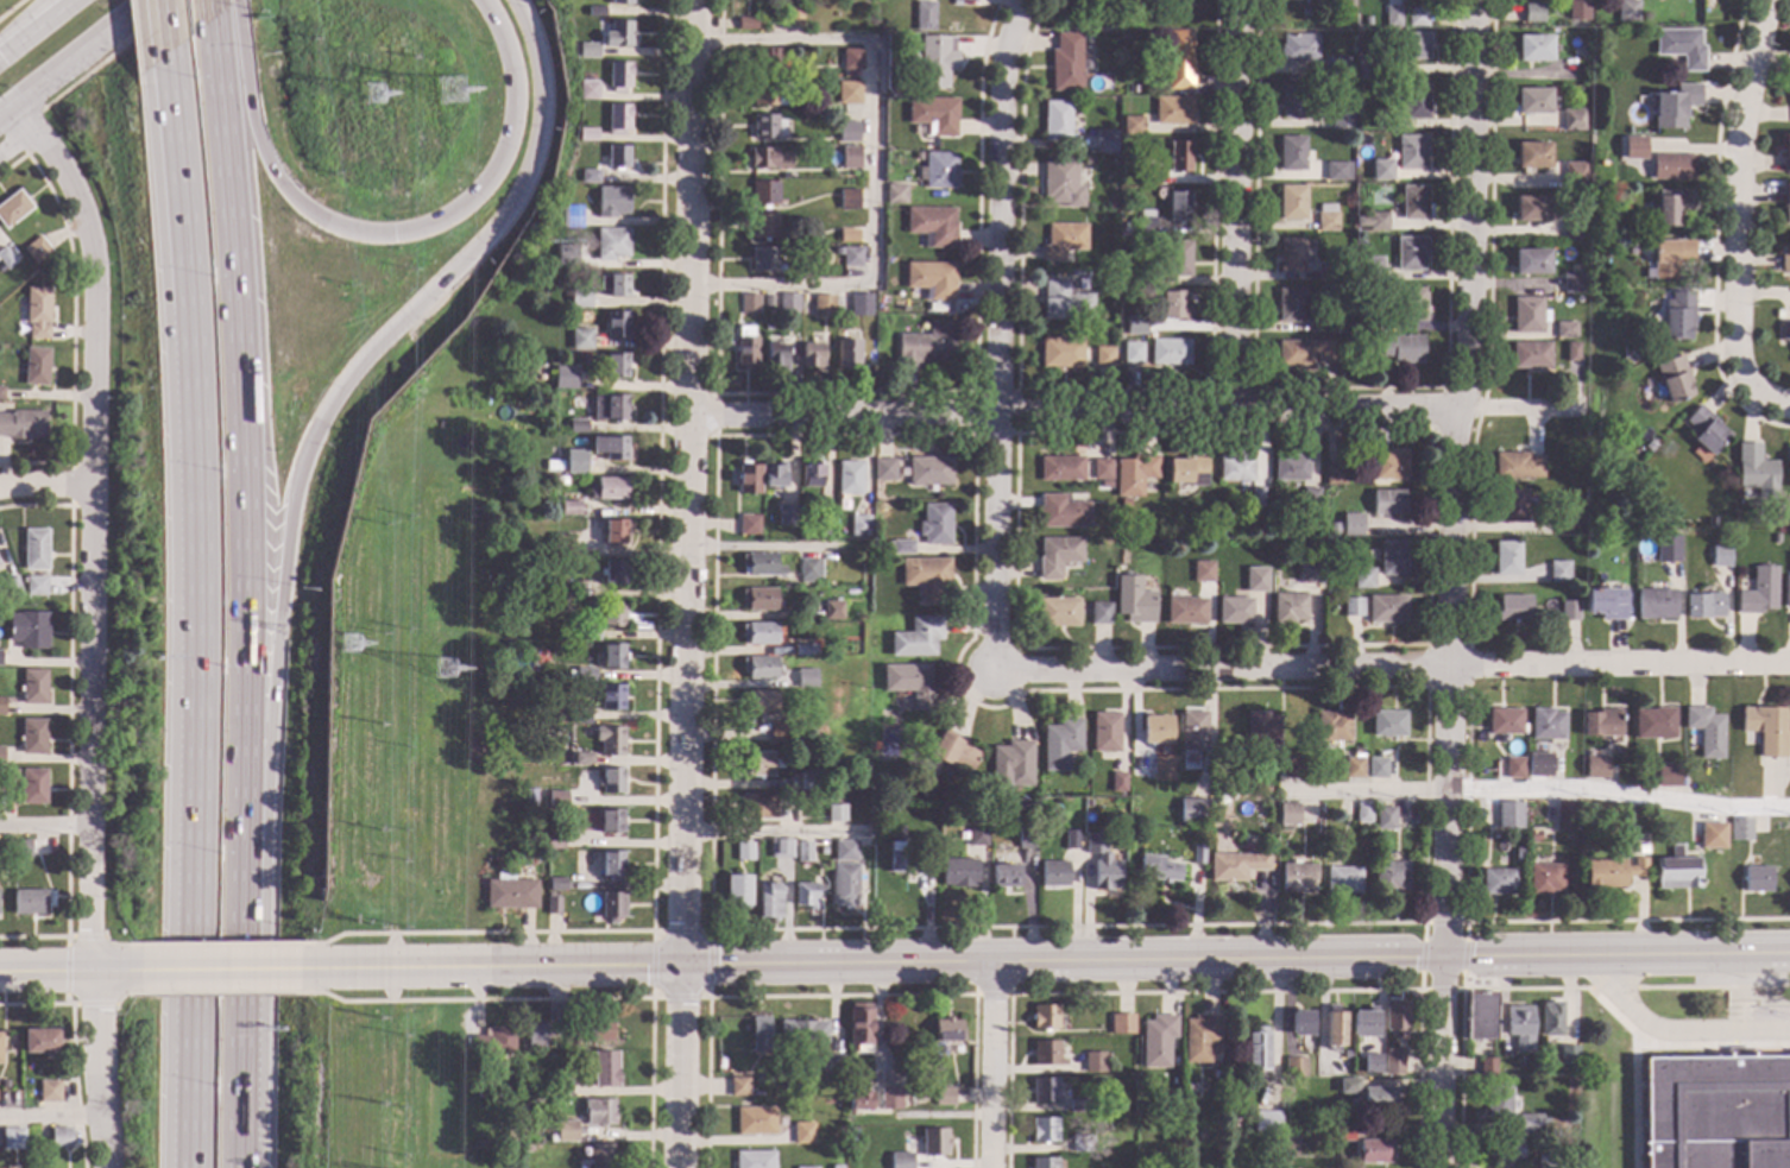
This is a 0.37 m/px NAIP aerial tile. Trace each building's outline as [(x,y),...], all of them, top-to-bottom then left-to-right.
[(1334,15),(1334,0),(1354,0),(1354,15),(1334,15)] [(1588,20),(1568,19),(1568,0),(1569,0),(1589,0),(1588,20)] [(1616,23),(1618,0),(1638,0),(1638,23),(1616,23)] [(933,30),(914,30),(914,1),(933,1),(933,30)] [(1543,21),(1524,21),(1524,4),(1543,4),(1543,21)] [(604,6),(604,15),(587,17),(587,6),(604,6)] [(1400,26),(1385,26),(1385,6),(1400,7),(1400,26)] [(801,26),(787,26),(787,7),(801,8),(801,26)] [(1427,26),(1407,26),(1408,8),(1427,8),(1427,26)] [(756,30),(737,30),(738,17),(756,17),(756,30)] [(631,30),(634,30),(634,37),(631,37),(631,45),(603,46),(603,32),(609,32),(609,21),(631,20),(631,30)] [(1698,45),(1703,45),(1702,71),(1682,71),(1682,55),(1655,55),(1655,27),(1698,29),(1698,45)] [(1192,89),(1166,89),(1166,71),(1159,71),(1159,59),(1166,59),(1166,31),(1191,31),(1192,89)] [(1080,90),(1051,90),(1050,49),(1055,49),(1054,32),(1080,32),(1080,90)] [(1317,62),(1280,62),(1280,44),(1281,44),(1282,33),(1317,33),(1317,62)] [(1429,58),(1391,58),(1392,33),(1429,33),(1429,58)] [(1551,61),(1518,61),(1518,34),(1551,34),(1551,61)] [(952,50),(957,50),(956,71),(947,71),(946,88),(919,88),(920,36),(953,36),(952,50)] [(598,57),(579,58),(578,43),(598,43),(598,57)] [(861,69),(843,69),(843,48),(862,49),(861,69)] [(779,71),(754,71),(754,49),(779,49),(779,71)] [(915,55),(915,61),(913,63),(908,63),(903,59),(903,55),(907,51),(912,51),(915,55)] [(1348,80),(1324,78),(1325,57),(1348,57),(1348,80)] [(1379,78),(1356,78),(1356,59),(1379,59),(1379,78)] [(630,88),(623,88),(623,93),(612,93),(612,88),(609,88),(609,62),(630,61),(630,88)] [(597,100),(579,100),(579,81),(597,81),(597,100)] [(793,105),(751,103),(752,81),(794,82),(793,105)] [(858,103),(838,103),(838,81),(859,81),(858,103)] [(1698,106),(1683,106),(1683,128),(1653,127),(1653,93),(1675,93),(1676,83),(1700,83),(1698,106)] [(1306,118),(1280,118),(1280,84),(1307,84),(1306,118)] [(1427,118),(1403,118),(1403,84),(1429,84),(1427,118)] [(1549,114),(1517,114),(1517,88),(1550,88),(1549,114)] [(1190,107),(1192,107),(1192,124),(1154,124),(1154,96),(1190,96),(1190,107)] [(956,120),(954,120),(954,135),(926,135),(926,124),(907,122),(907,97),(956,99),(956,120)] [(1070,139),(1044,140),(1042,101),(1070,101),(1070,139)] [(630,128),(622,128),(622,135),(609,135),(609,103),(629,103),(630,128)] [(1583,130),(1562,130),(1563,108),(1583,109),(1583,130)] [(1344,128),(1324,128),(1325,109),(1345,109),(1344,128)] [(776,119),(784,119),(784,135),(777,135),(777,138),(752,138),(752,114),(776,114),(776,119)] [(1397,128),(1378,128),(1378,114),(1397,114),(1397,128)] [(1142,116),(1142,134),(1122,134),(1122,116),(1142,116)] [(858,141),(838,141),(838,121),(858,121),(858,141)] [(595,141),(579,141),(579,128),(595,127),(595,141)] [(1105,147),(1085,149),(1084,133),(1105,133),(1105,147)] [(1783,133),(1789,133),(1789,172),(1782,172),(1782,146),(1783,146),(1783,133)] [(1304,170),(1280,170),(1280,135),(1305,137),(1304,170)] [(1427,157),(1424,157),(1424,168),(1395,168),(1397,135),(1427,135),(1427,157)] [(1645,137),(1644,158),(1622,158),(1624,137),(1645,137)] [(1190,171),(1170,171),(1170,140),(1189,140),(1190,171)] [(1550,168),(1515,166),(1515,143),(1550,144),(1550,168)] [(629,166),(607,168),(607,146),(629,145),(629,166)] [(858,168),(842,168),(840,146),(858,146),(858,168)] [(777,168),(751,168),(751,147),(775,147),(777,147),(777,168)] [(956,168),(956,169),(956,188),(924,188),(924,152),(956,152),(956,168)] [(1694,179),(1651,179),(1651,153),(1694,154),(1694,179)] [(1076,187),(1083,187),(1083,207),(1065,207),(1065,203),(1047,203),(1047,197),(1042,197),(1041,158),(1076,158),(1076,187)] [(1392,179),(1370,179),(1372,159),(1392,159),(1392,179)] [(1351,181),(1325,179),(1325,162),(1351,162),(1351,181)] [(1585,162),(1564,163),(1565,186),(1585,185),(1585,162)] [(598,183),(580,182),(580,170),(598,170),(598,183)] [(777,204),(769,204),(769,209),(762,209),(762,204),(751,204),(751,181),(777,182),(777,204)] [(1784,184),(1789,184),(1789,222),(1782,222),(1782,202),(1783,202),(1784,184)] [(628,214),(614,214),(614,217),(598,219),(598,187),(628,185),(628,214)] [(1304,220),(1279,220),(1279,185),(1305,185),(1304,220)] [(1426,203),(1431,203),(1431,217),(1426,217),(1426,219),(1400,219),(1401,185),(1426,187),(1426,203)] [(4,229),(0,225),(0,202),(18,189),(32,207),(4,229)] [(858,209),(839,209),(839,189),(858,189),(858,209)] [(1691,210),(1676,210),(1675,226),(1655,226),(1656,189),(1691,189),(1691,210)] [(1190,221),(1166,221),(1166,191),(1190,191),(1190,221)] [(1550,220),(1514,220),(1514,196),(1550,197),(1550,220)] [(1335,211),(1337,211),(1337,231),(1317,231),(1317,213),(1318,213),(1318,203),(1335,203),(1335,211)] [(581,227),(561,227),(561,206),(581,206),(581,227)] [(953,222),(954,222),(954,247),(922,247),(924,233),(905,233),(906,207),(953,208),(953,222)] [(1152,216),(1153,216),(1153,234),(1134,234),(1134,216),(1139,216),(1139,210),(1152,210),(1152,216)] [(1387,231),(1368,231),(1368,226),(1355,226),(1355,215),(1368,216),(1368,211),(1387,211),(1387,231)] [(776,238),(751,236),(751,229),(749,229),(749,225),(751,225),(751,214),(776,214),(776,238)] [(1582,239),(1563,238),(1563,221),(1582,222),(1582,239)] [(1130,222),(1130,233),(1122,233),(1122,222),(1130,222)] [(1085,250),(1063,250),(1063,261),(1041,261),(1041,245),(1046,245),(1046,225),(1085,223),(1085,250)] [(628,255),(612,255),(612,260),(595,260),(595,228),(628,228),(628,255)] [(858,229),(857,241),(839,241),(839,228),(858,229)] [(1785,233),(1789,233),(1789,272),(1779,272),(1780,246),(1785,246),(1785,233)] [(51,251),(34,263),(23,247),(38,234),(51,251)] [(1426,258),(1423,258),(1423,270),(1395,270),(1395,236),(1426,236),(1426,258)] [(1303,272),(1279,271),(1279,238),(1303,238),(1303,272)] [(1690,263),(1675,263),(1674,279),(1641,279),(1641,267),(1650,267),(1650,260),(1652,260),(1652,240),(1676,240),(1676,239),(1690,239),(1690,263)] [(1190,276),(1166,276),(1165,261),(1154,261),(1154,247),(1167,247),(1166,241),(1190,241),(1190,276)] [(576,265),(556,265),(556,245),(576,245),(576,265)] [(5,269),(0,262),(0,249),(4,246),(15,261),(5,269)] [(862,266),(842,265),(843,246),(862,247),(862,266)] [(775,271),(751,271),(751,247),(776,247),(775,271)] [(1548,274),(1513,274),(1514,248),(1549,250),(1548,274)] [(953,285),(952,285),(952,301),(924,301),(924,288),(905,288),(905,263),(954,263),(953,285)] [(1336,280),(1317,280),(1317,263),(1337,263),(1336,280)] [(1156,283),(1137,283),(1137,270),(1156,270),(1156,283)] [(1582,291),(1562,291),(1563,271),(1582,272),(1582,291)] [(628,297),(606,298),(606,290),(599,290),(599,276),(626,274),(628,297)] [(1072,293),(1091,293),(1092,317),(1041,318),(1041,297),(1042,297),(1042,282),(1071,282),(1072,293)] [(49,323),(42,323),(40,324),(49,324),(49,339),(27,339),(27,324),(32,324),(32,322),(15,322),(15,304),(25,304),(26,288),(49,288),(49,323)] [(590,308),(569,308),(569,288),(590,288),(590,308)] [(1303,296),(1310,296),(1310,321),(1299,320),(1299,322),(1278,322),(1279,288),(1303,288),(1303,296)] [(1425,321),(1399,320),(1400,288),(1426,288),(1425,321)] [(1185,299),(1187,299),(1189,318),(1160,318),(1160,290),(1184,290),(1185,299)] [(1368,291),(1367,301),(1360,301),(1361,290),(1368,291)] [(1691,312),(1687,312),(1687,340),(1660,339),(1662,299),(1669,299),(1669,291),(1693,291),(1691,312)] [(798,296),(800,296),(800,310),(798,309),(798,312),(779,312),(779,293),(798,293),(798,296)] [(871,316),(850,315),(850,293),(871,293),(871,316)] [(760,314),(739,314),(740,295),(760,295),(760,314)] [(833,316),(813,316),(813,296),(834,296),(833,316)] [(1542,310),(1549,310),(1549,322),(1542,322),(1542,333),(1512,332),(1513,297),(1542,298),(1542,310)] [(628,337),(606,337),(605,311),(626,311),(628,337)] [(1349,333),(1329,333),(1329,311),(1334,311),(1349,312),(1349,333)] [(1145,334),(1126,334),(1126,315),(1145,315),(1145,334)] [(1393,329),(1375,329),(1375,316),(1393,317),(1393,329)] [(1788,321),(1789,321),(1789,340),(1779,340),(1779,322),(1788,322),(1788,321)] [(952,360),(931,360),(931,361),(918,361),(918,367),(896,367),(897,334),(927,334),(927,322),(952,322),(952,360)] [(1576,336),(1555,336),(1555,322),(1576,322),(1576,336)] [(591,349),(569,349),(569,329),(591,329),(591,349)] [(1423,362),(1392,361),(1392,355),(1380,355),(1380,335),(1423,336),(1423,362)] [(756,365),(746,364),(746,368),(736,368),(736,337),(757,337),(756,365)] [(1080,367),(1041,367),(1040,337),(1080,337),(1080,367)] [(1187,364),(1151,365),(1151,339),(1187,337),(1187,364)] [(857,370),(836,368),(837,339),(858,339),(857,370)] [(774,343),(786,343),(786,372),(777,372),(777,370),(763,370),(763,358),(765,358),(765,340),(774,341),(774,343)] [(1331,361),(1315,361),(1315,354),(1311,354),(1311,366),(1277,365),(1277,341),(1331,341),(1331,361)] [(1550,370),(1512,368),(1513,341),(1530,342),(1550,342),(1550,370)] [(1141,364),(1122,364),(1122,342),(1141,342),(1141,364)] [(1578,361),(1565,361),(1567,342),(1578,342),(1578,361)] [(822,372),(813,372),(813,367),(801,367),(801,343),(822,343),(822,372)] [(49,348),(46,385),(23,384),(25,347),(49,348)] [(1113,347),(1113,366),(1095,367),(1093,347),(1113,347)] [(626,375),(604,375),(604,354),(626,354),(626,375)] [(1685,372),(1682,373),(1690,394),(1666,403),(1652,365),(1679,354),(1685,372)] [(574,389),(554,389),(554,366),(573,366),(574,389)] [(626,418),(591,419),(591,396),(626,394),(626,418)] [(1713,417),(1710,419),(1728,435),(1709,456),(1690,440),(1693,438),(1685,433),(1690,427),(1683,421),(1698,404),(1713,417)] [(7,436),(0,436),(0,413),(11,413),(11,410),(44,411),(44,436),(27,436),(27,438),(7,438),(7,436)] [(585,431),(568,431),(568,419),(585,419),(585,431)] [(626,460),(604,460),(604,454),(590,454),(590,437),(625,437),(626,460)] [(1759,460),(1776,460),(1776,488),(1735,487),(1737,461),(1735,461),(1735,442),(1759,443),(1759,460)] [(1406,479),(1373,479),(1373,453),(1384,453),(1384,449),(1406,449),(1406,479)] [(585,473),(565,473),(565,450),(585,450),(585,473)] [(1527,456),(1544,456),(1543,476),(1494,476),(1494,453),(1527,454),(1527,456)] [(1206,485),(1189,485),(1189,482),(1167,482),(1167,460),(1183,460),(1183,455),(1206,455),(1206,485)] [(1253,480),(1218,480),(1218,455),(1253,455),(1253,480)] [(1307,480),(1274,480),(1274,455),(1307,455),(1307,480)] [(951,485),(908,485),(908,457),(950,456),(951,485)] [(1083,480),(1040,480),(1040,456),(1083,456),(1083,480)] [(1158,478),(1142,478),(1142,497),(1115,497),(1115,459),(1132,459),(1132,456),(1158,456),(1158,478)] [(895,480),(872,480),(872,459),(894,459),(895,480)] [(1111,479),(1092,479),(1092,459),(1111,459),(1111,479)] [(748,466),(760,465),(760,493),(736,493),(736,486),(733,486),(733,475),(737,475),(737,463),(738,463),(738,460),(748,460),(748,466)] [(784,474),(783,474),(783,486),(779,487),(779,491),(769,491),(769,487),(763,487),(762,465),(777,465),(777,461),(784,461),(784,474)] [(820,487),(815,487),(815,486),(802,486),(802,485),(799,485),(799,465),(813,465),(813,461),(820,461),(820,487)] [(861,494),(838,494),(837,462),(861,461),(861,494)] [(1344,474),(1351,474),(1351,484),(1344,484),(1344,485),(1324,485),(1324,463),(1344,463),(1344,474)] [(625,498),(588,499),(588,487),(595,487),(595,479),(624,478),(625,498)] [(1262,506),(1250,506),(1250,487),(1262,487),(1262,506)] [(1318,509),(1303,509),(1303,487),(1318,487),(1318,509)] [(1525,523),(1500,523),(1500,511),(1495,511),(1496,488),(1525,490),(1525,523)] [(1403,504),(1405,504),(1405,514),(1370,514),(1370,491),(1403,491),(1403,504)] [(1067,501),(1088,501),(1088,528),(1038,528),(1038,506),(1039,506),(1039,493),(1067,493),(1067,501)] [(579,514),(560,516),(560,500),(579,500),(579,514)] [(950,544),(922,544),(922,535),(918,535),(918,522),(922,522),(922,504),(948,504),(950,544)] [(794,525),(777,525),(777,505),(794,505),(794,525)] [(831,525),(819,525),(819,507),(831,507),(831,525)] [(1361,534),(1342,534),(1342,513),(1361,513),(1361,534)] [(758,535),(738,535),(738,514),(758,514),(758,535)] [(868,514),(868,535),(850,536),(850,514),(868,514)] [(624,544),(604,544),(604,519),(624,519),(624,544)] [(1337,532),(1328,532),(1328,523),(1337,523),(1337,532)] [(46,568),(23,568),(23,529),(48,529),(46,568)] [(1678,562),(1655,562),(1655,537),(1678,536),(1678,562)] [(1080,562),(1059,562),(1059,579),(1038,579),(1038,557),(1040,557),(1040,537),(1080,537),(1080,562)] [(913,553),(882,553),(882,542),(891,542),(891,539),(913,539),(913,553)] [(1406,553),(1405,553),(1405,575),(1379,575),(1379,539),(1406,539),(1406,553)] [(1519,575),(1494,574),(1494,541),(1520,542),(1519,575)] [(594,560),(579,560),(579,544),(595,545),(594,560)] [(1729,566),(1710,566),(1709,547),(1729,547),(1729,566)] [(775,568),(782,567),(782,577),(777,577),(777,575),(746,575),(746,574),(742,574),(742,555),(746,555),(746,553),(775,553),(775,568)] [(814,560),(820,560),(820,577),(813,577),(813,582),(799,582),(799,558),(814,558),(814,560)] [(950,585),(947,585),(947,604),(920,604),(920,602),(919,602),(919,586),(901,586),(901,558),(950,558),(950,585)] [(1569,582),(1549,582),(1549,560),(1569,561),(1569,582)] [(624,569),(628,569),(628,575),(624,575),(624,585),(604,585),(603,561),(624,561),(624,569)] [(1211,581),(1191,581),(1191,561),(1211,561),(1211,581)] [(1316,583),(1298,583),(1298,563),(1316,563),(1316,583)] [(1770,566),(1776,566),(1775,611),(1760,611),(1760,612),(1735,612),(1735,591),(1751,591),(1752,566),(1757,566),(1757,563),(1770,564),(1770,566)] [(1373,588),(1353,588),(1353,568),(1373,568),(1373,588)] [(1266,593),(1247,593),(1247,569),(1266,569),(1266,593)] [(23,594),(10,599),(2,580),(15,575),(23,594)] [(1139,592),(1153,592),(1153,623),(1124,623),(1124,614),(1115,614),(1115,575),(1139,575),(1139,592)] [(46,593),(25,594),(26,576),(46,576),(46,593)] [(775,610),(746,610),(746,601),(740,601),(740,589),(745,589),(745,588),(775,588),(775,610)] [(1624,619),(1599,619),(1599,614),(1586,614),(1586,588),(1624,588),(1624,619)] [(1675,618),(1635,619),(1635,589),(1675,588),(1675,618)] [(1304,619),(1292,619),(1292,624),(1272,624),(1272,593),(1304,593),(1304,619)] [(1722,617),(1707,617),(1707,618),(1685,618),(1685,595),(1704,595),(1704,593),(1722,593),(1722,617)] [(1530,620),(1496,619),(1498,594),(1530,595),(1530,620)] [(1406,623),(1367,623),(1367,595),(1406,595),(1406,623)] [(1078,626),(1035,626),(1035,598),(1078,598),(1078,626)] [(1204,624),(1165,624),(1165,598),(1204,598),(1204,624)] [(1250,623),(1217,623),(1217,598),(1250,598),(1250,623)] [(1363,617),(1348,617),(1348,598),(1364,598),(1363,617)] [(1577,620),(1559,620),(1559,600),(1577,601),(1577,620)] [(842,620),(824,620),(824,601),(842,601),(842,620)] [(623,627),(600,627),(600,619),(595,619),(595,611),(600,611),(600,602),(623,602),(623,627)] [(1109,624),(1089,624),(1089,602),(1109,602),(1109,624)] [(48,649),(18,649),(18,640),(8,640),(8,613),(19,613),(19,612),(48,612),(48,649)] [(940,639),(933,639),(933,655),(890,655),(889,632),(910,632),(909,618),(940,617),(940,639)] [(775,644),(746,645),(746,637),(740,637),(740,624),(746,624),(746,623),(775,623),(775,644)] [(598,639),(579,639),(579,627),(598,627),(598,639)] [(623,652),(626,652),(626,661),(623,661),(623,669),(603,669),(603,659),(598,659),(598,652),(603,652),(603,644),(623,644),(623,652)] [(814,655),(795,655),(795,644),(814,644),(814,655)] [(775,678),(748,680),(746,670),(742,670),(740,657),(775,657),(775,678)] [(928,676),(933,676),(933,711),(912,711),(912,690),(883,690),(882,664),(928,664),(928,676)] [(593,681),(575,681),(575,668),(593,668),(593,681)] [(45,703),(21,703),(21,669),(45,669),(45,703)] [(822,688),(796,688),(796,677),(822,677),(822,688)] [(623,709),(599,709),(599,699),(597,699),(597,693),(599,693),(599,686),(623,684),(623,709)] [(776,713),(746,713),(746,705),(742,705),(742,692),(746,692),(746,690),(776,690),(776,713)] [(1709,714),(1722,714),(1722,758),(1700,758),(1700,728),(1683,728),(1683,707),(1709,706),(1709,714)] [(1674,738),(1633,738),(1633,709),(1653,709),(1653,708),(1674,707),(1674,738)] [(1783,731),(1785,731),(1785,758),(1758,758),(1759,731),(1739,731),(1740,707),(1784,707),(1783,731)] [(1521,734),(1488,734),(1488,708),(1520,708),(1521,734)] [(1553,712),(1563,712),(1564,739),(1532,739),(1531,708),(1553,708),(1553,712)] [(1619,735),(1582,735),(1582,713),(1596,713),(1596,708),(1619,708),(1619,735)] [(588,724),(572,724),(572,711),(588,711),(588,724)] [(1205,750),(1180,750),(1180,711),(1204,711),(1206,712),(1205,750)] [(1337,714),(1349,714),(1349,741),(1316,741),(1316,712),(1337,711),(1337,714)] [(1405,735),(1370,735),(1370,711),(1405,711),(1405,735)] [(1267,715),(1279,715),(1279,741),(1244,741),(1244,712),(1267,712),(1267,715)] [(1118,752),(1091,751),(1091,713),(1118,713),(1118,752)] [(1170,743),(1141,743),(1142,716),(1170,716),(1170,743)] [(45,753),(20,753),(21,719),(45,719),(45,753)] [(1079,751),(1067,750),(1067,771),(1042,771),(1044,726),(1058,726),(1058,719),(1080,719),(1079,751)] [(790,741),(770,741),(769,722),(790,722),(790,741)] [(622,756),(599,757),(599,740),(593,740),(593,727),(622,727),(622,756)] [(968,740),(965,745),(978,752),(968,775),(928,755),(940,731),(943,732),(944,728),(968,740)] [(1032,787),(1007,785),(1007,781),(991,779),(991,746),(1007,746),(1007,740),(1032,741),(1032,787)] [(1362,757),(1363,757),(1363,778),(1344,778),(1344,758),(1353,758),(1353,750),(1362,750),(1362,757)] [(771,776),(745,776),(745,768),(740,768),(740,751),(771,751),(771,776)] [(592,764),(573,764),(573,753),(592,753),(592,764)] [(1166,756),(1173,756),(1173,781),(1152,779),(1152,757),(1158,757),(1158,753),(1166,755),(1166,756)] [(1551,776),(1527,776),(1529,753),(1552,753),(1551,776)] [(1608,778),(1586,778),(1586,756),(1607,756),(1608,778)] [(1303,778),(1284,778),(1284,757),(1301,757),(1303,778)] [(1523,778),(1506,778),(1506,757),(1523,757),(1523,778)] [(1386,778),(1367,778),(1367,758),(1386,758),(1386,778)] [(1678,787),(1656,787),(1656,764),(1678,764),(1678,787)] [(622,777),(626,777),(626,784),(622,784),(622,793),(601,794),(601,790),(595,790),(595,778),(600,778),(600,768),(622,768),(622,777)] [(45,803),(20,803),(21,769),(45,770),(45,803)] [(818,790),(799,790),(799,772),(818,771),(818,790)] [(1124,791),(1110,791),(1111,772),(1124,772),(1124,791)] [(535,806),(523,806),(523,789),(535,789),(535,806)] [(567,806),(548,807),(548,791),(567,791),(567,806)] [(776,819),(740,819),(740,794),(776,793),(776,819)] [(1205,822),(1179,822),(1179,798),(1205,798),(1205,822)] [(1521,828),(1498,828),(1498,802),(1520,802),(1521,828)] [(1575,820),(1556,821),(1556,802),(1575,802),(1575,820)] [(1298,825),(1279,825),(1279,803),(1298,803),(1298,825)] [(1370,822),(1356,822),(1356,803),(1370,803),(1370,822)] [(844,821),(826,822),(826,804),(843,804),(844,821)] [(1394,829),(1375,829),(1375,807),(1394,807),(1394,829)] [(622,834),(599,834),(599,809),(622,809),(622,834)] [(1751,840),(1728,840),(1729,817),(1751,819),(1751,840)] [(1725,823),(1725,848),(1698,848),(1700,822),(1725,823)] [(987,845),(968,845),(968,825),(970,825),(987,825),(987,845)] [(1034,848),(1016,848),(1017,826),(1019,826),(1034,826),(1034,848)] [(1078,848),(1064,848),(1064,831),(1078,831),(1078,848)] [(1107,853),(1109,853),(1109,860),(1120,860),(1120,889),(1109,889),(1109,890),(1093,890),(1093,860),(1097,860),(1097,854),(1085,854),(1085,833),(1107,833),(1107,853)] [(562,848),(544,848),(544,835),(561,835),(562,848)] [(534,847),(527,847),(527,836),(535,836),(534,847)] [(30,857),(11,857),(11,839),(30,839),(30,857)] [(792,858),(769,858),(769,840),(792,840),(792,858)] [(833,861),(856,862),(856,840),(834,840),(833,861)] [(811,861),(795,863),(795,841),(811,841),(811,861)] [(903,850),(910,850),(910,872),(888,873),(888,850),(889,850),(889,841),(903,841),(903,850)] [(751,859),(736,860),(735,842),(751,842),(751,859)] [(1681,857),(1700,857),(1700,888),(1655,888),(1655,858),(1669,858),(1669,845),(1681,844),(1681,857)] [(1204,864),(1192,864),(1193,845),(1204,845),(1204,864)] [(622,877),(617,877),(617,883),(607,883),(607,879),(601,879),(601,851),(622,851),(622,877)] [(1269,870),(1243,870),(1243,880),(1230,880),(1230,885),(1222,885),(1222,880),(1209,880),(1209,854),(1244,854),(1244,856),(1252,856),(1252,852),(1269,852),(1269,870)] [(934,872),(922,872),(922,853),(934,853),(934,872)] [(1162,857),(1162,861),(1179,864),(1177,880),(1167,880),(1166,884),(1158,883),(1158,879),(1147,878),(1148,872),(1137,871),(1140,854),(1162,857)] [(977,886),(972,886),(952,888),(952,885),(941,885),(941,859),(976,858),(977,886)] [(1620,860),(1625,860),(1625,886),(1622,886),(1622,889),(1615,889),(1615,886),(1586,888),(1586,860),(1611,860),(1611,858),(1620,858),(1620,860)] [(1646,876),(1628,876),(1628,866),(1633,866),(1633,858),(1645,858),(1646,876)] [(1067,885),(1041,885),(1040,861),(1067,861),(1067,885)] [(1407,889),(1373,889),(1374,863),(1407,863),(1407,889)] [(858,905),(831,905),(831,864),(857,864),(858,905)] [(1315,879),(1311,879),(1310,890),(1301,890),(1301,892),(1279,892),(1279,889),(1281,889),(1281,864),(1316,864),(1315,879)] [(1561,890),(1551,890),(1551,894),(1529,895),(1529,864),(1561,864),(1561,890)] [(1019,886),(991,886),(991,866),(1017,866),(1019,886)] [(1360,892),(1326,892),(1326,867),(1360,869),(1360,892)] [(1770,891),(1742,891),(1742,867),(1770,867),(1770,891)] [(1514,894),(1481,894),(1481,870),(1514,870),(1514,894)] [(512,880),(536,880),(536,908),(485,908),(484,880),(496,880),(496,872),(512,872),(512,880)] [(748,904),(724,904),(725,875),(749,875),(748,904)] [(565,890),(548,890),(548,878),(563,878),(565,890)] [(779,886),(782,886),(782,895),(779,895),(779,918),(757,918),(757,883),(779,883),(779,886)] [(815,886),(824,886),(824,895),(815,894),(815,910),(807,910),(807,905),(793,905),(793,883),(815,883),(815,886)] [(44,914),(13,914),(12,890),(44,890),(44,914)] [(622,902),(624,902),(624,909),(622,909),(622,918),(601,918),(600,894),(622,892),(622,902)] [(559,915),(546,915),(546,897),(559,897),(559,915)] [(1496,1040),(1467,1041),(1466,992),(1495,992),(1496,1040)] [(1407,1031),(1386,1031),(1385,999),(1407,998),(1407,1031)] [(1561,1036),(1558,1036),(1558,1041),(1542,1041),(1542,1035),(1539,1035),(1539,1003),(1549,1003),(1549,1000),(1561,1000),(1561,1036)] [(1058,1028),(1033,1029),(1033,1004),(1058,1004),(1058,1028)] [(1532,1053),(1514,1053),(1514,1035),(1505,1035),(1505,1005),(1532,1005),(1532,1053)] [(872,1052),(853,1052),(853,1044),(847,1044),(847,1006),(872,1006),(872,1052)] [(1375,1037),(1368,1037),(1367,1036),(1353,1036),(1353,1008),(1375,1006),(1375,1037)] [(1311,1036),(1292,1036),(1292,1010),(1311,1009),(1311,1036)] [(1343,1047),(1331,1047),(1331,1049),(1326,1049),(1326,1011),(1343,1011),(1343,1047)] [(951,1019),(963,1019),(963,1042),(934,1042),(934,1019),(944,1018),(944,1014),(951,1014),(951,1019)] [(1134,1035),(1110,1035),(1110,1015),(1134,1014),(1134,1035)] [(1177,1015),(1177,1038),(1168,1038),(1170,1067),(1143,1067),(1142,1019),(1152,1019),(1152,1015),(1177,1015)] [(1218,1046),(1209,1046),(1209,1048),(1217,1048),(1218,1065),(1208,1065),(1208,1062),(1185,1063),(1184,1018),(1193,1018),(1193,1015),(1218,1015),(1218,1046)] [(768,1050),(751,1050),(750,1016),(767,1016),(768,1050)] [(604,1022),(612,1023),(612,1041),(590,1041),(590,1022),(598,1022),(598,1017),(604,1017),(604,1022)] [(826,1043),(789,1044),(788,1042),(780,1043),(780,1021),(826,1019),(826,1043)] [(547,1041),(527,1041),(527,1022),(547,1022),(547,1041)] [(1266,1029),(1268,1029),(1268,1071),(1260,1071),(1260,1073),(1246,1073),(1246,1029),(1252,1029),(1252,1025),(1266,1025),(1266,1029)] [(515,1053),(469,1052),(469,1035),(484,1036),(484,1028),(490,1028),(490,1027),(515,1027),(515,1053)] [(57,1053),(23,1053),(23,1029),(57,1029),(57,1053)] [(1059,1059),(1066,1059),(1066,1065),(1033,1066),(1033,1041),(1059,1040),(1059,1059)] [(1577,1045),(1559,1045),(1558,1066),(1576,1066),(1577,1045)] [(1403,1048),(1401,1074),(1384,1074),(1385,1048),(1403,1048)] [(613,1066),(614,1066),(614,1077),(619,1077),(619,1085),(591,1085),(591,1052),(613,1053),(613,1066)] [(1105,1073),(1084,1073),(1084,1052),(1105,1052),(1105,1073)] [(1380,1075),(1362,1074),(1363,1053),(1380,1054),(1380,1075)] [(842,1078),(820,1078),(820,1054),(842,1054),(842,1078)] [(1641,1057),(1789,1055),(1789,1167),(1643,1167),(1641,1057)] [(1305,1077),(1285,1077),(1285,1057),(1305,1057),(1305,1077)] [(1496,1077),(1480,1077),(1479,1059),(1496,1059),(1496,1077)] [(748,1097),(730,1097),(730,1078),(748,1077),(748,1097)] [(1058,1096),(1061,1096),(1061,1101),(1032,1103),(1032,1078),(1058,1078),(1058,1096)] [(1359,1087),(1362,1087),(1397,1086),(1397,1110),(1362,1110),(1362,1092),(1338,1092),(1338,1079),(1359,1079),(1359,1087)] [(58,1081),(59,1101),(39,1101),(38,1081),(58,1081)] [(1223,1096),(1212,1096),(1212,1082),(1223,1082),(1223,1096)] [(1512,1117),(1487,1118),(1487,1082),(1511,1082),(1512,1117)] [(901,1110),(880,1110),(880,1087),(901,1087),(901,1110)] [(954,1104),(935,1104),(935,1087),(953,1087),(954,1104)] [(871,1110),(861,1110),(861,1115),(850,1115),(850,1110),(849,1110),(847,1088),(871,1088),(871,1110)] [(1089,1112),(1069,1112),(1069,1098),(1089,1098),(1089,1112)] [(613,1125),(585,1124),(585,1112),(582,1112),(582,1099),(613,1099),(613,1125)] [(775,1135),(736,1135),(736,1107),(775,1107),(775,1135)] [(1279,1131),(1253,1131),(1253,1110),(1279,1110),(1279,1131)] [(1542,1134),(1518,1134),(1518,1115),(1542,1115),(1542,1134)] [(1058,1141),(1032,1141),(1030,1117),(1058,1117),(1058,1141)] [(1237,1129),(1228,1129),(1228,1118),(1237,1118),(1237,1129)] [(516,1131),(505,1131),(506,1120),(516,1120),(516,1131)] [(576,1142),(548,1141),(548,1135),(555,1135),(555,1129),(548,1129),(548,1120),(576,1122),(576,1142)] [(813,1143),(794,1143),(793,1123),(813,1123),(813,1143)] [(70,1147),(50,1147),(50,1128),(70,1128),(70,1147)] [(858,1136),(847,1137),(847,1128),(857,1128),(858,1136)] [(946,1137),(948,1137),(948,1145),(946,1145),(946,1156),(921,1156),(921,1129),(946,1128),(946,1137)] [(1351,1141),(1335,1141),(1335,1128),(1351,1128),(1351,1141)] [(24,1149),(1,1149),(1,1129),(23,1129),(24,1149)] [(1092,1153),(1071,1153),(1071,1135),(1092,1135),(1092,1153)] [(1392,1162),(1359,1162),(1359,1158),(1355,1158),(1355,1153),(1359,1153),(1359,1139),(1392,1139),(1392,1162)] [(1520,1160),(1487,1161),(1487,1141),(1520,1141),(1520,1160)] [(616,1161),(615,1167),(589,1167),(590,1144),(612,1145),(612,1161),(616,1161)] [(774,1150),(775,1167),(735,1167),(735,1150),(774,1150)] [(912,1153),(912,1167),(890,1167),(890,1153),(912,1153)] [(1553,1154),(1553,1167),(1537,1167),(1537,1154),(1553,1154)] [(1060,1157),(1060,1167),(1031,1167),(1030,1158),(1060,1157)] [(1219,1164),(1216,1167),(1211,1167),(1208,1164),(1212,1158),(1219,1164)]
